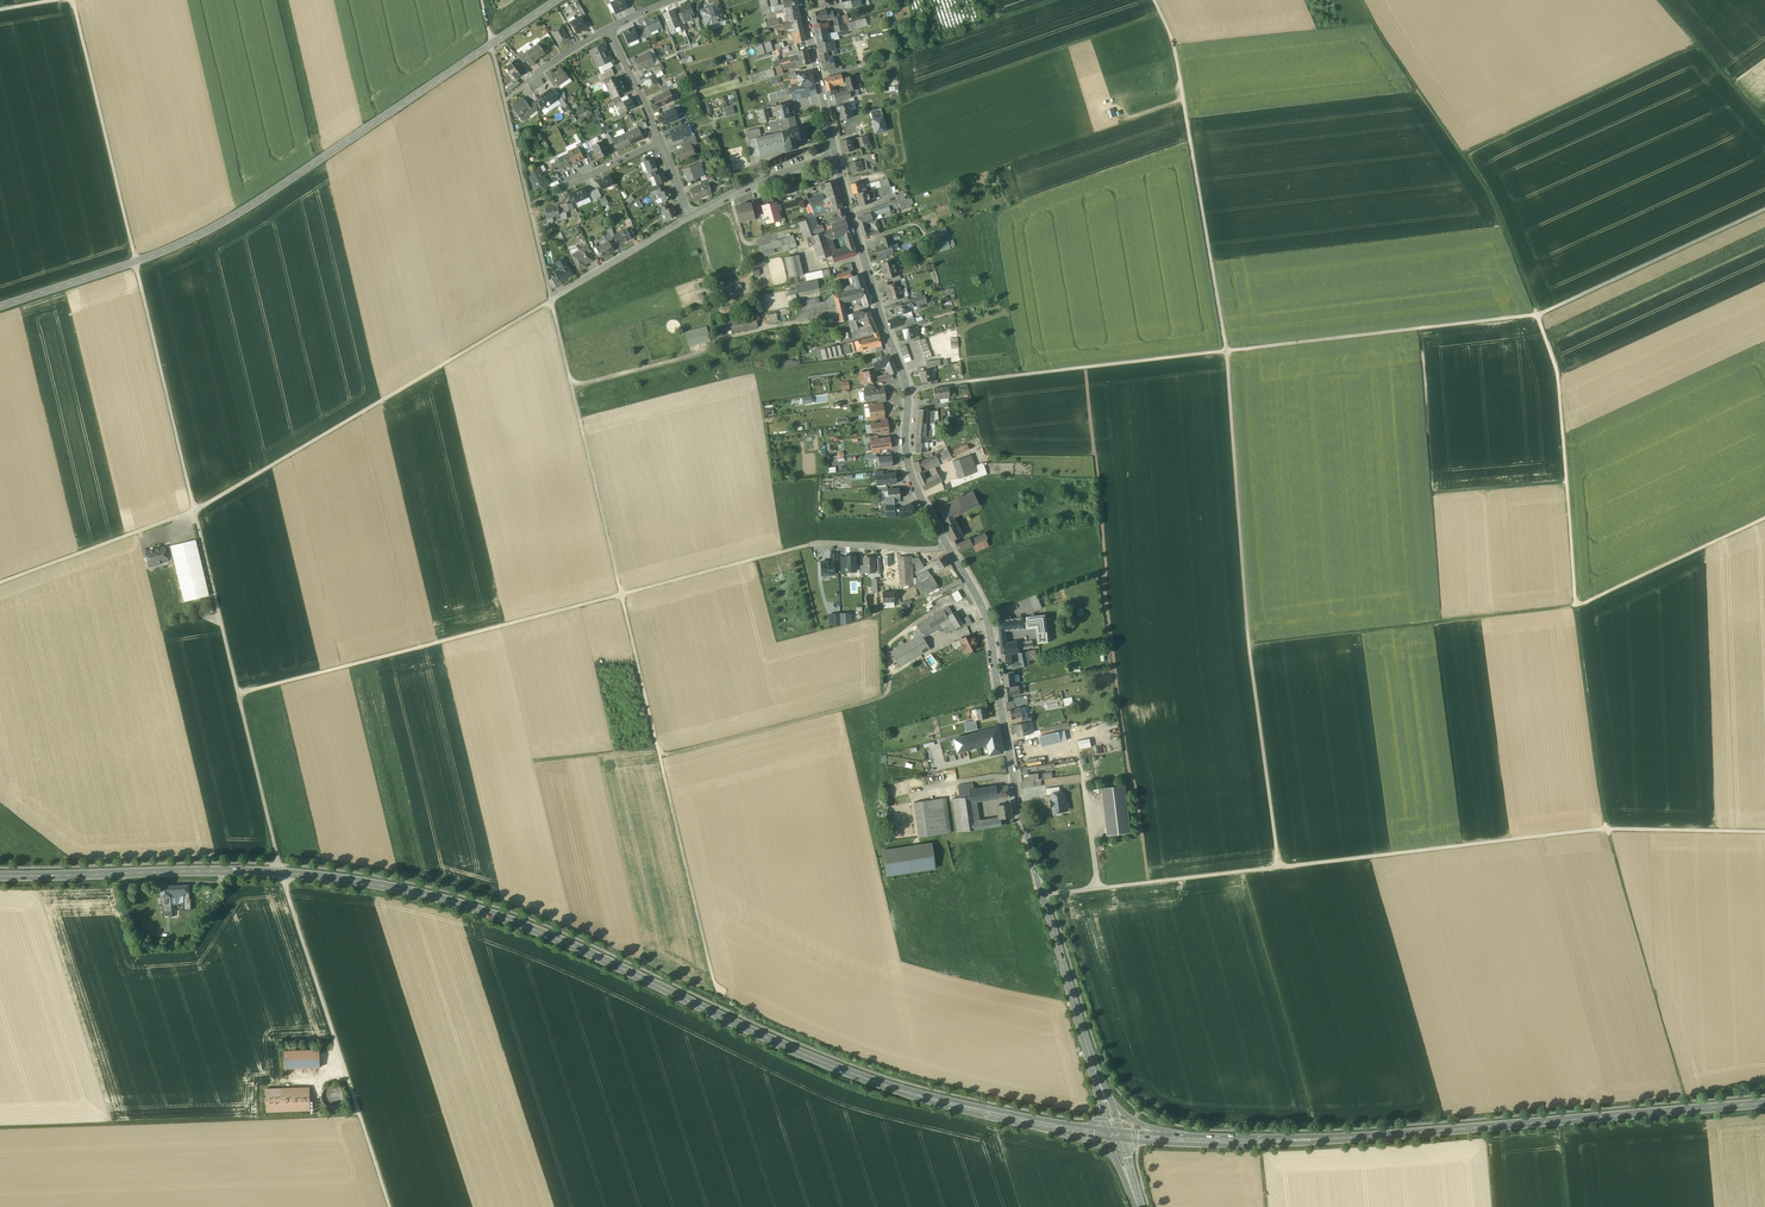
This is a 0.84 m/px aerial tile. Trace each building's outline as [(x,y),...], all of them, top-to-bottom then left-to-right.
[(611,3),(616,14),(628,7),(625,0),(616,0),(611,2),(611,3)] [(761,9),(763,9),(769,7),(770,7),(779,5),(778,0),(759,0),(761,9)] [(784,4),(785,8),(798,5),(797,0),(783,0),(784,4)] [(820,8),(831,5),(831,2),(830,0),(818,0),(820,8)] [(912,11),(919,9),(916,0),(908,0),(912,11)] [(919,9),(922,17),(968,0),(916,0),(919,9)] [(922,17),(930,39),(980,22),(973,0),(968,0),(922,17)] [(851,1),(843,2),(845,9),(852,7),(851,2),(851,1)] [(693,14),(690,4),(681,8),(682,12),(685,19),(689,17),(690,20),(694,18),(695,18),(693,14)] [(719,5),(707,9),(712,24),(719,21),(718,19),(723,17),(719,5)] [(798,5),(785,8),(788,22),(800,19),(798,5)] [(707,9),(702,11),(707,25),(712,24),(707,9)] [(673,11),(664,14),(667,22),(668,22),(670,29),(679,26),(680,26),(678,21),(676,16),(675,17),(673,11)] [(826,11),(818,12),(820,21),(828,18),(827,13),(826,11)] [(818,12),(811,14),(813,24),(819,23),(820,22),(820,21),(818,12)] [(582,16),(570,22),(576,34),(588,27),(582,16)] [(657,16),(646,21),(648,26),(651,32),(662,27),(657,16)] [(865,18),(845,24),(847,32),(868,26),(865,18)] [(800,19),(787,23),(788,28),(795,26),(796,31),(802,30),(803,30),(801,24),(802,24),(801,22),(800,19)] [(841,25),(836,26),(837,32),(838,35),(839,35),(848,33),(847,32),(845,24),(841,25)] [(569,39),(561,26),(552,32),(560,45),(569,39)] [(651,32),(648,26),(642,29),(645,37),(646,38),(653,35),(651,32)] [(641,27),(634,30),(638,39),(639,40),(645,37),(642,29),(641,27)] [(624,32),(629,43),(638,39),(634,30),(633,28),(631,29),(631,28),(627,30),(627,31),(624,32)] [(820,28),(814,30),(817,43),(828,41),(827,34),(825,28),(820,28)] [(780,30),(776,31),(777,35),(774,36),(774,38),(782,36),(780,30)] [(802,30),(796,31),(792,33),(794,44),(805,41),(804,38),(805,38),(804,36),(803,30),(802,30)] [(837,32),(827,34),(828,41),(839,39),(839,35),(838,35),(837,32)] [(771,41),(755,46),(758,55),(774,50),(773,46),(771,41)] [(830,41),(819,43),(820,53),(832,51),(830,41)] [(538,43),(527,51),(531,57),(534,61),(545,53),(542,49),(543,49),(542,47),(541,48),(538,43)] [(604,44),(590,51),(596,62),(599,60),(601,65),(611,60),(612,60),(604,44)] [(807,49),(798,51),(799,55),(800,59),(804,58),(803,57),(808,56),(807,49)] [(522,50),(517,54),(523,62),(527,60),(528,59),(524,53),(522,50)] [(658,61),(653,50),(646,53),(647,54),(649,53),(654,63),(655,66),(658,64),(659,64),(658,61)] [(827,52),(819,54),(822,67),(830,65),(830,64),(827,52)] [(647,54),(635,59),(640,69),(645,67),(654,63),(649,53),(647,54)] [(808,56),(803,57),(804,58),(800,59),(800,61),(801,66),(810,64),(808,56)] [(528,59),(527,60),(531,66),(536,63),(534,61),(531,57),(528,59)] [(526,71),(516,59),(508,66),(517,78),(526,71)] [(611,60),(601,65),(604,70),(611,67),(614,66),(611,60)] [(834,63),(830,64),(830,65),(822,67),(823,71),(828,70),(835,68),(834,63)] [(655,66),(651,68),(654,74),(661,71),(658,64),(655,66)] [(780,65),(772,68),(774,77),(784,74),(782,65),(780,65)] [(611,67),(604,70),(605,73),(601,74),(604,80),(611,76),(615,74),(611,67)] [(771,68),(748,75),(750,82),(760,79),(761,81),(774,77),(772,68),(771,68)] [(561,69),(552,75),(558,84),(558,85),(559,84),(568,78),(561,69)] [(812,71),(798,74),(800,86),(814,83),(812,71)] [(654,74),(644,79),(649,89),(659,84),(654,74)] [(836,75),(824,78),(827,92),(833,90),(832,85),(838,84),(836,75)] [(855,75),(846,78),(850,91),(858,89),(855,75)] [(612,79),(607,82),(611,90),(622,84),(621,80),(620,76),(612,79)] [(520,83),(517,80),(508,87),(510,91),(520,83)] [(800,86),(790,88),(791,94),(793,100),(811,96),(810,91),(816,90),(814,83),(800,86)] [(565,94),(559,84),(558,85),(558,84),(554,86),(559,94),(561,96),(565,94)] [(622,84),(611,90),(614,96),(614,97),(619,95),(627,91),(625,87),(624,88),(622,84)] [(551,89),(539,97),(540,98),(545,105),(546,107),(558,99),(556,96),(551,89)] [(785,89),(768,94),(769,101),(787,95),(785,89)] [(839,94),(837,90),(833,90),(834,95),(833,95),(835,101),(844,99),(843,93),(839,94)] [(663,93),(654,98),(658,107),(668,103),(666,99),(672,97),(669,91),(663,93)] [(731,103),(738,101),(735,93),(728,95),(731,103)] [(616,104),(614,105),(617,111),(618,110),(620,114),(625,111),(634,107),(632,103),(630,97),(622,101),(616,104)] [(529,106),(523,98),(512,107),(519,116),(519,115),(522,119),(527,115),(528,117),(534,112),(529,106)] [(545,105),(540,98),(536,101),(540,101),(540,105),(542,107),(545,105)] [(844,99),(835,101),(836,106),(849,103),(848,98),(844,99)] [(536,101),(529,106),(534,112),(537,109),(536,101)] [(669,106),(670,110),(675,108),(680,105),(678,102),(669,106)] [(786,103),(775,106),(778,120),(790,117),(786,103)] [(849,103),(836,106),(838,114),(851,110),(849,103)] [(662,114),(667,125),(680,119),(675,108),(670,110),(662,114)] [(870,111),(872,117),(882,115),(880,109),(870,111)] [(851,110),(838,114),(840,121),(852,117),(851,110)] [(886,130),(882,115),(872,117),(876,133),(886,130)] [(794,117),(788,118),(790,130),(797,128),(794,117)] [(788,118),(782,119),(785,131),(790,130),(788,118)] [(782,119),(769,122),(771,134),(782,132),(785,131),(782,119)] [(685,126),(670,131),(673,139),(676,140),(682,138),(688,135),(685,126)] [(638,128),(626,134),(631,144),(631,145),(644,139),(641,132),(639,128),(638,128)] [(759,128),(746,131),(748,140),(756,138),(761,137),(759,128)] [(785,131),(782,132),(786,151),(797,148),(796,143),(800,142),(797,128),(790,130),(785,131)] [(761,137),(756,138),(760,157),(786,151),(782,132),(771,134),(761,137)] [(626,134),(626,133),(612,140),(613,143),(617,151),(631,144),(626,134)] [(694,133),(688,135),(682,138),(683,143),(696,138),(694,133)] [(869,144),(866,135),(858,138),(861,146),(869,144)] [(696,138),(683,143),(685,147),(686,146),(687,147),(692,145),(697,143),(696,138)] [(756,138),(748,140),(753,159),(760,157),(756,138)] [(851,138),(840,141),(843,153),(854,151),(851,138)] [(604,140),(597,143),(595,144),(596,144),(592,146),(595,152),(598,159),(610,154),(604,140)] [(581,142),(576,145),(578,148),(581,154),(586,152),(581,142)] [(692,145),(687,147),(686,146),(685,147),(685,148),(676,151),(680,160),(684,159),(684,158),(695,154),(692,145)] [(578,148),(568,152),(569,154),(573,163),(583,158),(581,154),(578,148)] [(595,152),(587,155),(591,162),(598,159),(595,152)] [(569,154),(558,159),(563,168),(573,163),(569,154)] [(656,167),(653,158),(649,160),(644,162),(647,171),(656,167)] [(700,159),(693,162),(694,165),(695,165),(696,168),(702,165),(700,159)] [(859,161),(850,163),(853,173),(863,171),(861,162),(860,161),(860,160),(859,161)] [(694,165),(683,169),(687,181),(700,177),(696,168),(695,165),(694,165)] [(543,177),(538,167),(527,172),(535,189),(547,184),(544,176),(543,177)] [(659,174),(654,176),(657,185),(659,184),(666,182),(663,172),(659,174)] [(609,175),(598,181),(602,188),(613,183),(609,175)] [(888,179),(880,181),(882,187),(890,185),(888,179)] [(835,180),(825,183),(820,185),(821,190),(827,188),(828,193),(829,197),(829,198),(839,195),(838,190),(838,188),(837,188),(835,180)] [(880,181),(865,185),(866,189),(867,192),(882,187),(880,181)] [(859,182),(851,184),(853,194),(855,193),(862,192),(861,190),(860,185),(859,182)] [(701,185),(690,189),(694,199),(701,197),(709,194),(705,184),(701,185)] [(890,185),(882,187),(884,196),(892,194),(890,185)] [(584,187),(572,193),(577,202),(589,196),(584,187)] [(867,192),(862,193),(862,192),(855,193),(859,207),(872,203),(871,199),(884,196),(882,187),(867,192)] [(601,196),(598,188),(593,190),(597,198),(601,196)] [(664,191),(659,193),(663,202),(672,198),(668,189),(664,191)] [(828,193),(809,200),(811,203),(814,202),(829,197),(828,193)] [(635,199),(631,195),(626,200),(630,204),(635,199)] [(839,195),(829,198),(830,200),(832,205),(837,204),(838,209),(843,208),(841,202),(839,195)] [(605,197),(599,200),(602,206),(608,203),(605,197)] [(829,197),(814,202),(815,206),(830,200),(829,198),(829,197)] [(905,199),(906,201),(899,203),(901,210),(911,207),(909,199),(908,198),(905,199)] [(811,203),(809,204),(813,213),(814,218),(837,210),(838,209),(837,204),(832,205),(830,200),(815,206),(814,202),(811,203)] [(874,207),(875,210),(890,205),(891,209),(894,208),(892,201),(874,207)] [(767,223),(781,220),(777,202),(763,206),(765,214),(767,223)] [(567,203),(557,204),(557,206),(558,212),(568,210),(567,203)] [(751,203),(745,204),(745,203),(741,204),(742,205),(735,207),(739,222),(755,218),(751,203)] [(557,206),(545,207),(548,222),(553,221),(553,217),(559,216),(559,219),(567,218),(566,212),(558,213),(558,212),(557,206)] [(889,206),(873,212),(875,216),(890,211),(889,206)] [(669,208),(664,210),(667,219),(676,216),(673,207),(669,208)] [(844,212),(843,208),(838,209),(837,210),(838,218),(830,220),(831,223),(832,228),(846,223),(844,212)] [(873,221),(870,213),(861,216),(864,224),(866,223),(870,222),(873,221)] [(767,223),(765,214),(758,216),(760,225),(767,223)] [(866,223),(864,224),(861,216),(857,218),(863,237),(867,236),(867,233),(866,229),(868,229),(866,223)] [(809,220),(800,224),(801,227),(805,238),(815,235),(813,229),(809,220)] [(876,220),(873,221),(870,222),(874,230),(877,229),(877,228),(880,227),(876,220)] [(831,223),(813,229),(815,235),(832,228),(831,223)] [(847,224),(831,229),(834,238),(844,234),(849,233),(847,224)] [(801,227),(797,229),(801,240),(805,238),(801,227)] [(940,235),(948,233),(946,227),(938,230),(940,235)] [(627,228),(615,234),(620,244),(632,238),(627,228)] [(608,229),(603,231),(604,234),(603,234),(607,242),(608,241),(609,241),(613,239),(608,229)] [(831,229),(824,232),(827,240),(834,238),(831,229)] [(824,232),(811,236),(819,260),(831,255),(832,255),(831,254),(832,254),(831,252),(827,240),(824,232)] [(848,247),(831,252),(832,254),(831,254),(832,255),(831,255),(833,259),(834,262),(842,259),(856,255),(849,233),(844,234),(848,247)] [(937,243),(940,251),(950,248),(950,247),(948,241),(948,240),(937,243)] [(609,241),(608,241),(607,242),(598,247),(603,256),(614,250),(609,241)] [(884,244),(876,247),(879,257),(891,254),(888,243),(884,244)] [(576,245),(569,249),(574,259),(577,258),(575,253),(579,251),(578,248),(578,249),(576,245)] [(585,245),(578,248),(579,251),(575,253),(577,258),(574,259),(579,270),(586,266),(585,264),(593,260),(589,252),(586,245),(585,245)] [(798,255),(786,258),(790,278),(797,276),(803,275),(798,255)] [(573,274),(563,258),(556,263),(559,269),(555,272),(557,275),(561,281),(573,274)] [(888,262),(881,264),(883,271),(895,268),(893,261),(888,262)] [(851,263),(842,266),(844,272),(853,270),(851,263)] [(895,268),(883,271),(885,279),(893,277),(898,276),(895,268)] [(823,270),(805,274),(806,278),(806,281),(829,276),(830,276),(829,269),(823,270)] [(766,271),(756,272),(758,279),(767,278),(766,271)] [(852,271),(836,275),(837,280),(852,276),(853,276),(852,271)] [(853,276),(852,276),(855,284),(856,289),(864,286),(861,274),(853,276)] [(557,275),(552,278),(555,284),(561,281),(557,275)] [(817,281),(796,285),(797,293),(819,289),(817,281)] [(895,283),(886,286),(888,293),(901,290),(898,282),(895,283)] [(871,304),(865,287),(860,289),(848,292),(849,296),(851,300),(851,301),(861,298),(864,307),(866,306),(871,304)] [(901,290),(888,293),(890,301),(901,298),(903,297),(901,290)] [(844,292),(832,295),(833,299),(849,296),(848,292),(848,291),(844,292)] [(827,301),(795,307),(798,322),(832,315),(837,313),(833,299),(832,295),(827,301)] [(908,299),(907,300),(908,303),(907,304),(909,312),(918,309),(917,307),(921,306),(921,304),(926,303),(924,295),(922,295),(913,298),(908,299)] [(849,296),(833,299),(837,313),(846,311),(844,302),(851,300),(849,296)] [(907,304),(895,307),(897,315),(909,312),(907,304)] [(837,313),(832,315),(834,323),(840,322),(848,320),(847,316),(847,313),(846,311),(837,313)] [(870,311),(863,314),(862,312),(861,311),(848,315),(849,320),(872,317),(870,311)] [(778,321),(776,313),(769,314),(770,322),(778,321)] [(755,316),(721,323),(723,335),(758,328),(755,316)] [(900,317),(887,321),(890,329),(901,326),(903,325),(900,317)] [(872,319),(865,322),(869,331),(870,334),(873,333),(877,332),(878,332),(872,319)] [(856,320),(848,321),(851,330),(858,329),(857,324),(856,320)] [(707,326),(686,332),(689,347),(711,342),(707,326)] [(908,328),(902,329),(905,340),(915,337),(912,327),(912,326),(908,328)] [(858,331),(851,332),(852,337),(854,344),(860,342),(859,337),(858,332),(858,331)] [(877,332),(873,333),(875,338),(860,342),(862,350),(875,347),(881,345),(879,336),(877,332)] [(860,342),(854,344),(854,346),(851,347),(850,345),(841,347),(843,355),(862,350),(860,342)] [(843,355),(841,347),(818,352),(819,360),(843,355)] [(896,372),(890,357),(885,359),(887,365),(891,374),(896,372)] [(884,359),(873,363),(875,369),(887,365),(885,359),(884,359)] [(875,370),(862,373),(864,379),(865,378),(866,383),(878,380),(877,379),(875,370)] [(927,370),(920,371),(922,382),(932,381),(931,371),(930,370),(927,370)] [(849,380),(841,381),(842,390),(851,388),(849,380)] [(949,387),(933,389),(935,398),(939,398),(939,399),(950,398),(949,390),(949,387)] [(865,391),(866,401),(877,399),(885,398),(884,388),(875,389),(865,391)] [(812,395),(804,396),(805,404),(813,403),(812,395)] [(774,405),(766,405),(766,414),(774,414),(774,405)] [(875,406),(870,407),(871,416),(875,416),(884,414),(883,405),(875,406)] [(927,410),(918,410),(917,423),(924,423),(926,423),(927,417),(927,411),(927,410)] [(880,423),(871,424),(872,433),(879,432),(888,430),(887,422),(881,423),(880,423)] [(924,423),(917,423),(916,437),(925,437),(923,432),(924,423)] [(878,439),(871,440),(872,450),(879,449),(891,448),(889,438),(878,439)] [(969,449),(967,445),(949,452),(951,456),(969,449)] [(948,450),(936,455),(940,465),(951,456),(949,452),(948,450)] [(873,457),(875,468),(892,466),(893,466),(891,455),(877,457),(873,457)] [(940,465),(936,455),(931,457),(935,466),(940,465)] [(971,455),(952,461),(959,478),(977,472),(975,466),(971,455)] [(931,457),(922,461),(924,466),(931,464),(933,471),(936,470),(935,466),(931,457)] [(922,461),(913,463),(916,472),(921,471),(925,470),(924,466),(922,461)] [(977,472),(959,478),(957,479),(959,485),(961,484),(986,474),(983,463),(975,466),(977,472)] [(926,481),(921,483),(924,490),(942,481),(938,474),(936,470),(933,471),(935,476),(926,481)] [(921,471),(916,472),(921,483),(926,481),(921,471)] [(896,473),(884,474),(885,474),(885,482),(886,484),(897,483),(896,473)] [(883,475),(875,475),(876,483),(881,483),(885,482),(885,474),(883,475)] [(957,479),(951,481),(944,487),(945,490),(959,485),(957,479)] [(899,488),(887,489),(887,490),(888,499),(894,498),(900,498),(899,488)] [(973,491),(951,501),(954,507),(975,497),(973,491)] [(954,507),(941,513),(944,520),(952,516),(977,505),(979,504),(975,497),(954,507)] [(951,501),(938,508),(941,513),(954,507),(951,501)] [(912,503),(901,508),(906,517),(916,512),(912,503)] [(894,504),(886,504),(887,516),(887,517),(895,517),(894,504)] [(901,508),(896,510),(899,517),(906,517),(901,508)] [(952,516),(944,520),(946,526),(944,527),(950,541),(962,536),(952,516)] [(985,533),(970,540),(970,539),(956,545),(959,552),(972,545),(987,538),(988,538),(985,533)] [(990,544),(987,538),(972,545),(975,551),(990,544)] [(196,540),(171,546),(171,548),(174,560),(184,602),(209,596),(197,542),(196,541),(196,540)] [(164,559),(168,558),(166,549),(165,547),(146,552),(147,557),(149,567),(160,564),(159,563),(163,562),(164,559)] [(171,548),(166,549),(168,558),(168,562),(174,560),(171,548)] [(851,555),(851,556),(855,556),(856,565),(860,565),(859,554),(851,555)] [(851,556),(841,557),(842,572),(856,572),(856,565),(855,556),(851,556)] [(909,556),(899,557),(900,584),(911,584),(909,563),(909,556)] [(948,564),(943,556),(931,564),(935,572),(948,564)] [(874,557),(864,558),(864,566),(865,572),(875,571),(874,557)] [(920,559),(914,563),(916,566),(915,567),(917,570),(915,571),(917,575),(927,569),(926,567),(924,567),(920,559)] [(830,561),(821,562),(821,575),(835,574),(834,564),(834,561),(830,561)] [(917,575),(921,582),(931,575),(927,569),(917,575)] [(931,575),(921,582),(918,584),(924,595),(938,587),(931,575)] [(952,594),(956,602),(962,599),(957,591),(952,594)] [(894,592),(882,592),(883,602),(894,601),(894,592)] [(1036,610),(1042,608),(1037,595),(1031,597),(1036,610)] [(910,602),(912,602),(912,599),(901,601),(902,609),(911,608),(910,602)] [(949,607),(943,609),(947,616),(952,613),(949,607)] [(943,609),(917,625),(921,633),(944,620),(948,618),(947,616),(943,609)] [(840,613),(841,625),(852,622),(852,612),(840,613)] [(952,613),(947,616),(948,618),(955,628),(955,629),(962,624),(960,620),(955,612),(952,613)] [(840,613),(829,613),(829,625),(841,625),(840,613)] [(1045,614),(1027,617),(1028,628),(1037,627),(1039,642),(1048,641),(1045,614)] [(968,616),(960,620),(962,624),(965,627),(972,623),(968,616)] [(1023,617),(1016,618),(1017,629),(1024,628),(1023,617)] [(948,618),(944,620),(951,631),(955,628),(948,618)] [(1016,618),(998,620),(999,632),(1004,631),(1015,630),(1017,629),(1016,618)] [(1017,643),(1006,644),(1004,631),(999,632),(1002,654),(1006,654),(1011,653),(1019,651),(1019,650),(1018,643),(1018,642),(1017,643)] [(921,634),(890,651),(897,662),(899,667),(930,649),(921,634)] [(971,634),(961,639),(963,643),(961,644),(962,645),(964,649),(967,648),(969,652),(978,647),(976,643),(976,641),(975,639),(974,638),(971,634)] [(961,639),(952,644),(954,647),(956,648),(962,645),(961,644),(963,643),(961,639)] [(1032,640),(1018,643),(1019,650),(1034,647),(1032,640)] [(1027,651),(1020,653),(1022,663),(1023,667),(1030,665),(1027,651)] [(1014,671),(1009,672),(1004,673),(1005,687),(1016,685),(1014,671)] [(1019,686),(1005,688),(1006,697),(1010,696),(1021,694),(1019,686)] [(1065,705),(1074,703),(1072,696),(1064,698),(1065,705)] [(986,707),(977,709),(978,714),(974,715),(975,720),(976,720),(989,718),(988,712),(987,712),(986,707)] [(1020,708),(1007,711),(1008,720),(1022,716),(1020,708)] [(975,720),(965,722),(967,732),(978,729),(976,720),(975,720)] [(1025,723),(1016,724),(1019,736),(1024,735),(1030,734),(1030,732),(1028,722),(1025,723)] [(1064,724),(1040,729),(1042,735),(1049,733),(1065,729),(1064,724)] [(998,728),(954,739),(958,752),(988,745),(990,755),(1003,752),(998,728)] [(1058,732),(1040,736),(1042,746),(1061,741),(1058,732)] [(1080,748),(1093,747),(1092,738),(1079,740),(1080,748)] [(1037,765),(1018,769),(1020,782),(1030,780),(1030,781),(1034,780),(1039,780),(1038,774),(1038,773),(1029,775),(1028,772),(1035,770),(1035,771),(1038,770),(1037,765)] [(1039,780),(1034,780),(1035,787),(1056,784),(1056,777),(1039,780)] [(1030,781),(1020,782),(1022,788),(1035,787),(1034,780),(1030,781)] [(968,784),(958,785),(960,798),(969,796),(968,790),(968,784)] [(1125,785),(1102,788),(1107,835),(1131,832),(1125,785)] [(973,789),(968,790),(969,796),(970,799),(975,798),(975,800),(1010,795),(1009,789),(1008,786),(997,788),(996,786),(973,789)] [(1059,787),(1046,789),(1047,795),(1051,794),(1060,792),(1059,787)] [(1060,792),(1051,794),(1052,799),(1051,800),(1052,808),(1053,807),(1054,813),(1060,812),(1059,810),(1065,809),(1064,803),(1065,802),(1064,796),(1062,796),(1061,792),(1060,792)] [(970,799),(969,796),(960,798),(965,831),(974,829),(973,822),(979,822),(975,800),(975,798),(970,799)] [(943,798),(914,802),(920,837),(948,833),(943,798)] [(960,798),(953,799),(958,832),(965,831),(960,798)] [(1011,803),(999,805),(1001,818),(1001,819),(1001,818),(1013,817),(1013,816),(1011,804),(1011,803)] [(979,822),(973,822),(974,829),(1002,825),(1001,818),(1001,819),(1001,818),(979,822)] [(932,843),(883,850),(887,875),(935,868),(932,843)] [(189,885),(161,886),(162,905),(171,905),(171,898),(170,892),(175,892),(184,892),(184,897),(189,897),(189,885)] [(171,905),(162,905),(164,918),(172,917),(172,911),(171,905)] [(319,1049),(284,1050),(284,1068),(320,1067),(319,1049)] [(281,1088),(266,1089),(267,1111),(282,1111),(281,1088)] [(309,1088),(281,1088),(282,1111),(310,1110),(309,1088)]
